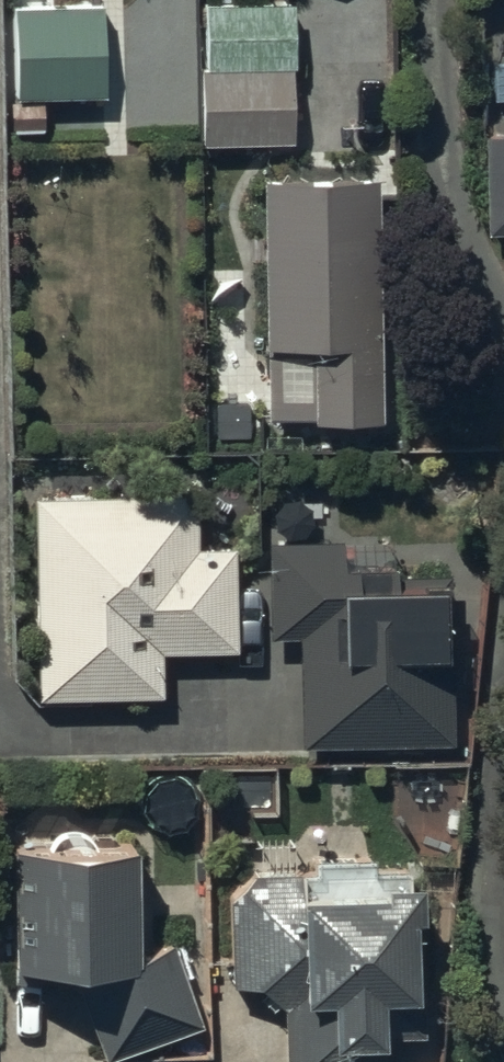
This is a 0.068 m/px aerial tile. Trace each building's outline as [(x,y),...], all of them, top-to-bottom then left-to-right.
[(99,104),(98,8),(65,9),(65,14),(51,14),(51,9),(13,8),(15,107),(10,107),(10,136),(43,136),(43,104),(99,104)] [(204,75),(200,76),(201,151),(288,149),(286,76),(293,75),(292,8),(203,10),(204,75)] [(490,140),(493,237),(503,236),(503,139),(490,140)] [(369,432),(371,190),(259,188),(261,357),(265,357),(265,426),(310,426),(309,436),(334,436),(334,453),(360,453),(360,432),(369,432)] [(191,499),(31,503),(36,705),(157,702),(156,661),(234,659),(231,553),(193,554),(191,499)] [(353,545),(267,547),(270,644),(295,643),(298,752),(453,748),(449,605),(355,607),(353,545)] [(76,999),(100,1061),(123,1061),(197,1034),(170,952),(132,973),(131,861),(11,861),(11,983),(27,983),(76,999)] [(227,906),(231,994),(257,993),(282,1018),(282,1061),(378,1061),(378,1041),(423,1041),(423,906),(407,906),(407,881),(368,881),(368,863),(314,863),(314,884),(253,883),(227,906)]
